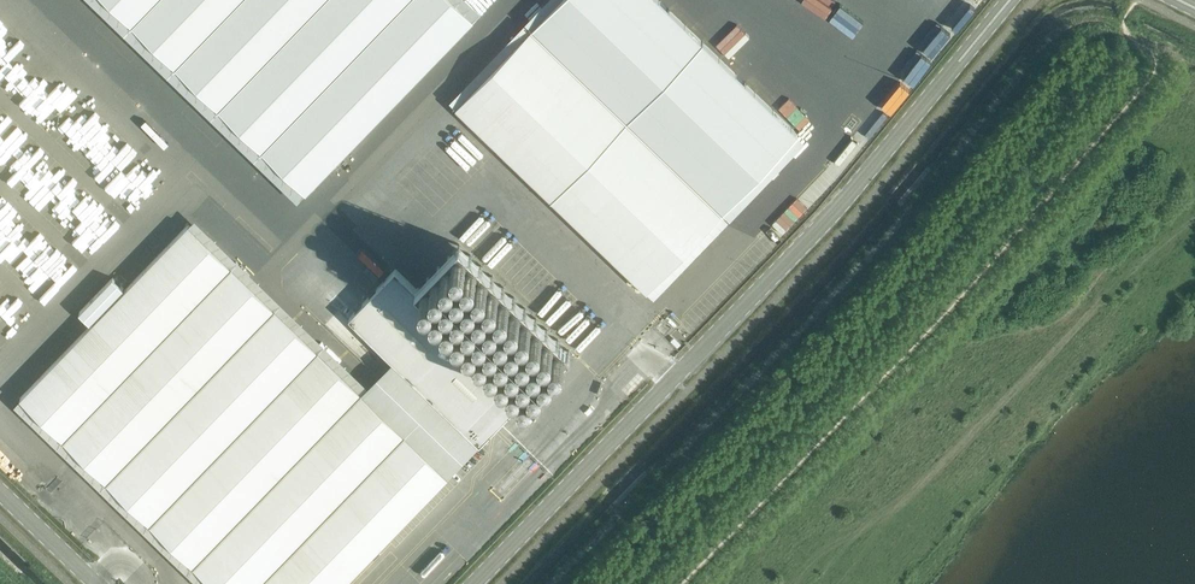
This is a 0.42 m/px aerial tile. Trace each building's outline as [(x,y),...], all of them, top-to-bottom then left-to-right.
[(19,7),(26,15),(40,2),(38,0),(27,0),(19,7)] [(306,196),(474,22),(450,0),(103,0),(306,196)] [(532,28),(723,212),(797,135),(657,0),(559,0),(532,28)] [(40,28),(55,12),(47,4),(32,20),(40,28)] [(532,28),(456,107),(647,291),(723,212),(532,28)] [(146,131),(159,113),(151,107),(138,126),(146,131)] [(110,184),(126,197),(133,189),(139,194),(144,188),(137,183),(141,178),(132,171),(129,174),(134,178),(127,187),(125,185),(122,189),(112,181),(110,184)] [(93,210),(106,196),(90,181),(73,200),(55,218),(60,223),(65,217),(72,223),(88,206),(93,210)] [(500,217),(501,230),(510,230),(509,216),(500,217)] [(323,230),(336,243),(347,232),(334,219),(323,230)] [(449,476),(275,307),(189,225),(21,398),(213,583),(346,583),(449,476)] [(520,228),(511,230),(513,241),(522,239),(520,228)] [(533,238),(523,238),(523,252),(533,252),(533,238)] [(395,269),(349,317),(479,444),(526,396),(570,351),(459,244),(416,289),(395,269)] [(544,262),(545,248),(534,248),(533,261),(544,262)] [(549,270),(555,261),(548,257),(543,266),(549,270)] [(523,259),(523,272),(532,272),(532,259),(523,259)] [(65,261),(56,269),(52,265),(39,279),(49,288),(70,266),(65,261)] [(532,273),(537,284),(546,280),(541,269),(532,273)] [(550,295),(557,288),(549,279),(542,286),(550,295)] [(533,294),(533,280),(524,280),(524,295),(533,294)] [(544,291),(536,291),(535,305),(543,305),(544,291)] [(556,294),(558,304),(568,302),(566,292),(556,294)] [(0,318),(0,337),(16,320),(7,311),(0,318)] [(638,376),(628,387),(632,391),(642,381),(638,376)]
